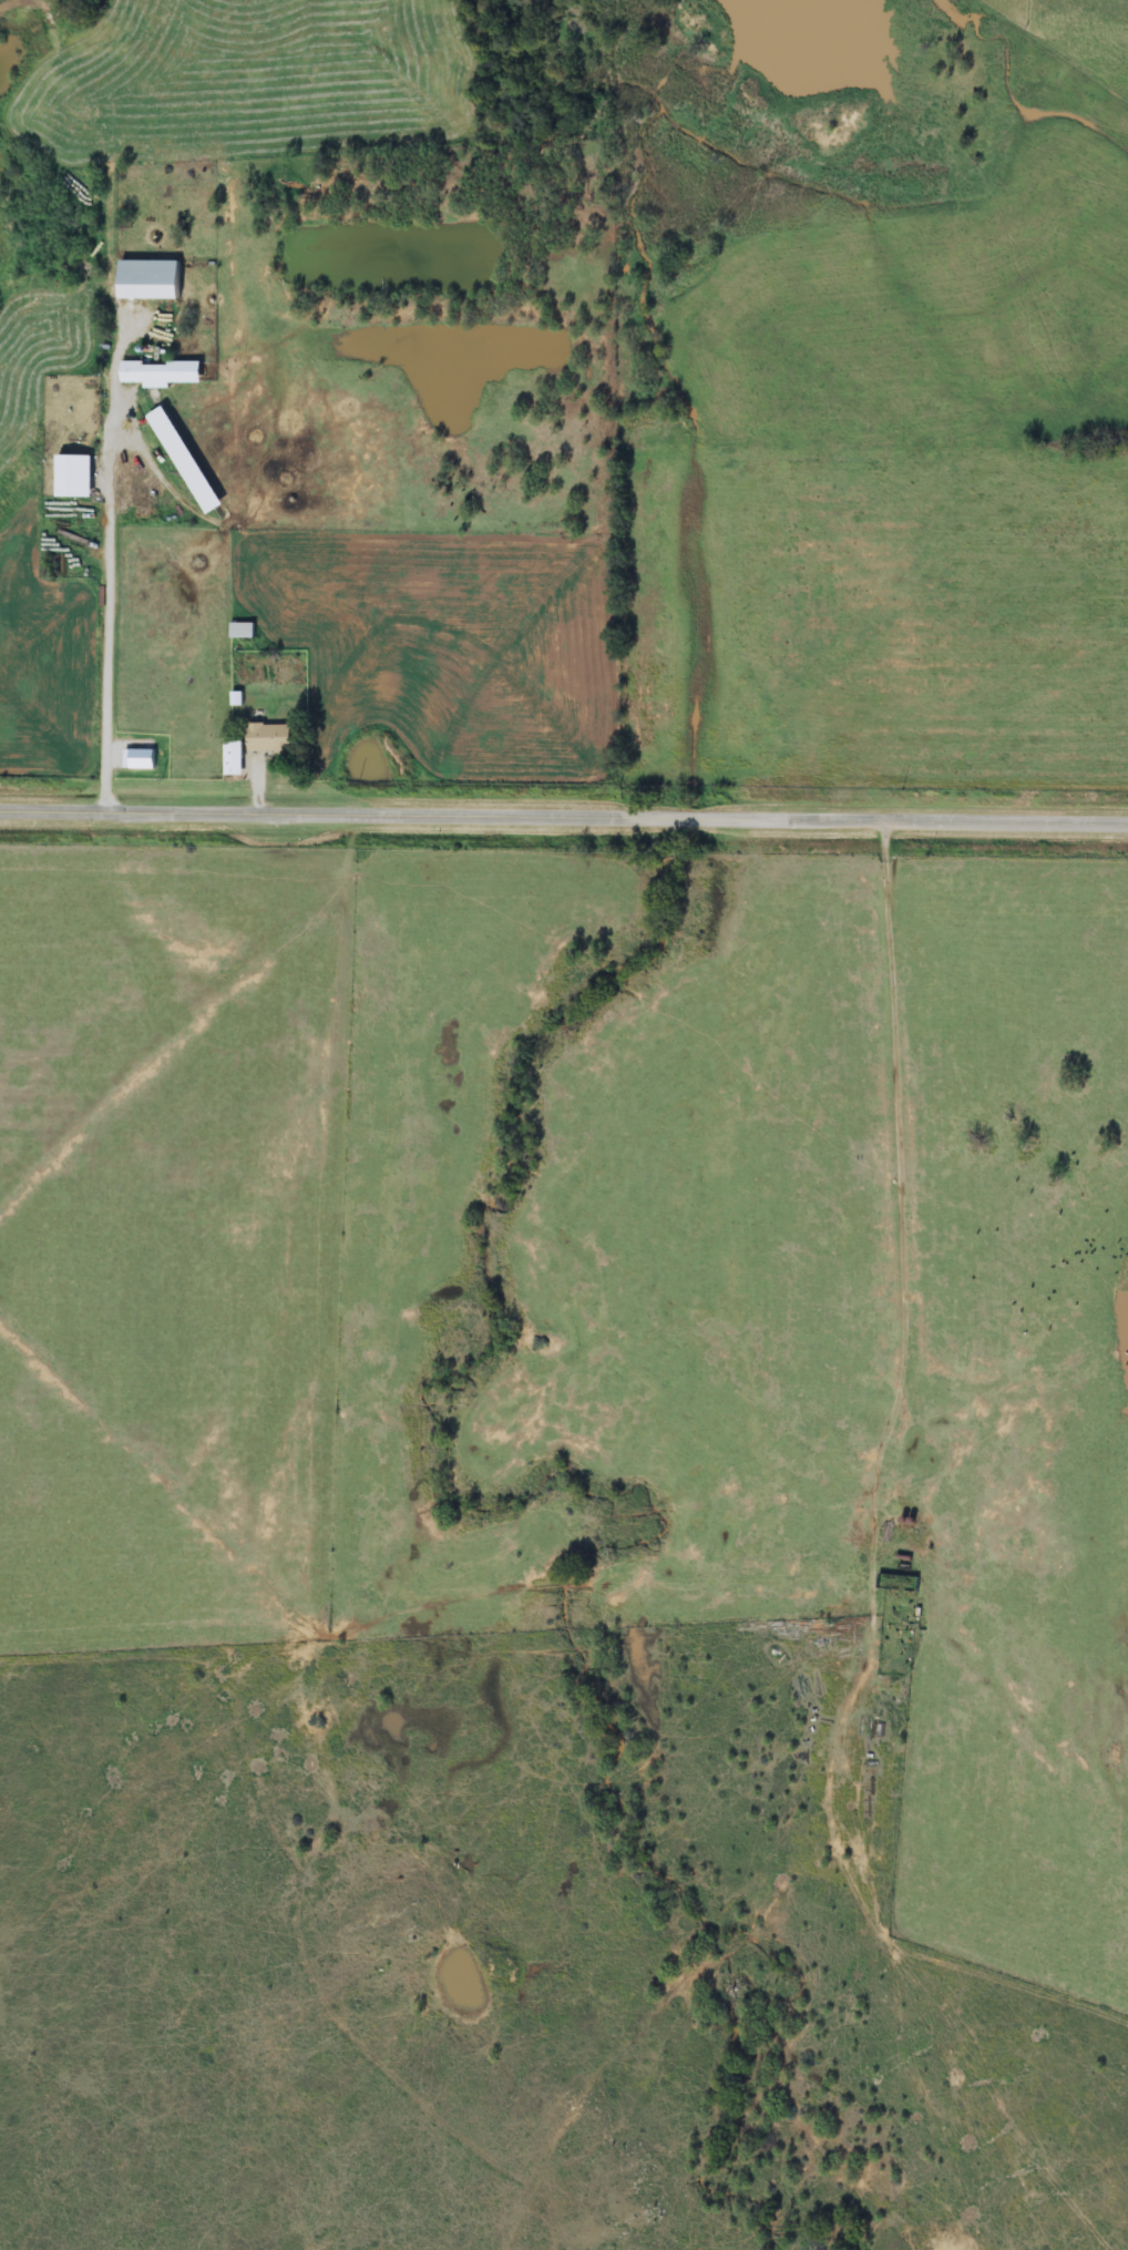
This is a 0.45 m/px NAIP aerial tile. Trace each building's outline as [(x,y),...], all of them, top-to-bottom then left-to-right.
[(174,300),(175,261),(115,260),(115,299),(174,300)] [(164,383),(196,384),(197,362),(117,361),(117,382),(141,383),(141,388),(164,388),(164,383)] [(201,515),(218,505),(160,405),(144,415),(201,515)] [(87,456),(53,456),(53,497),(87,497),(87,456)] [(287,725),(244,724),(244,752),(286,753),(287,725)] [(220,775),(238,775),(238,740),(220,740),(220,775)]
